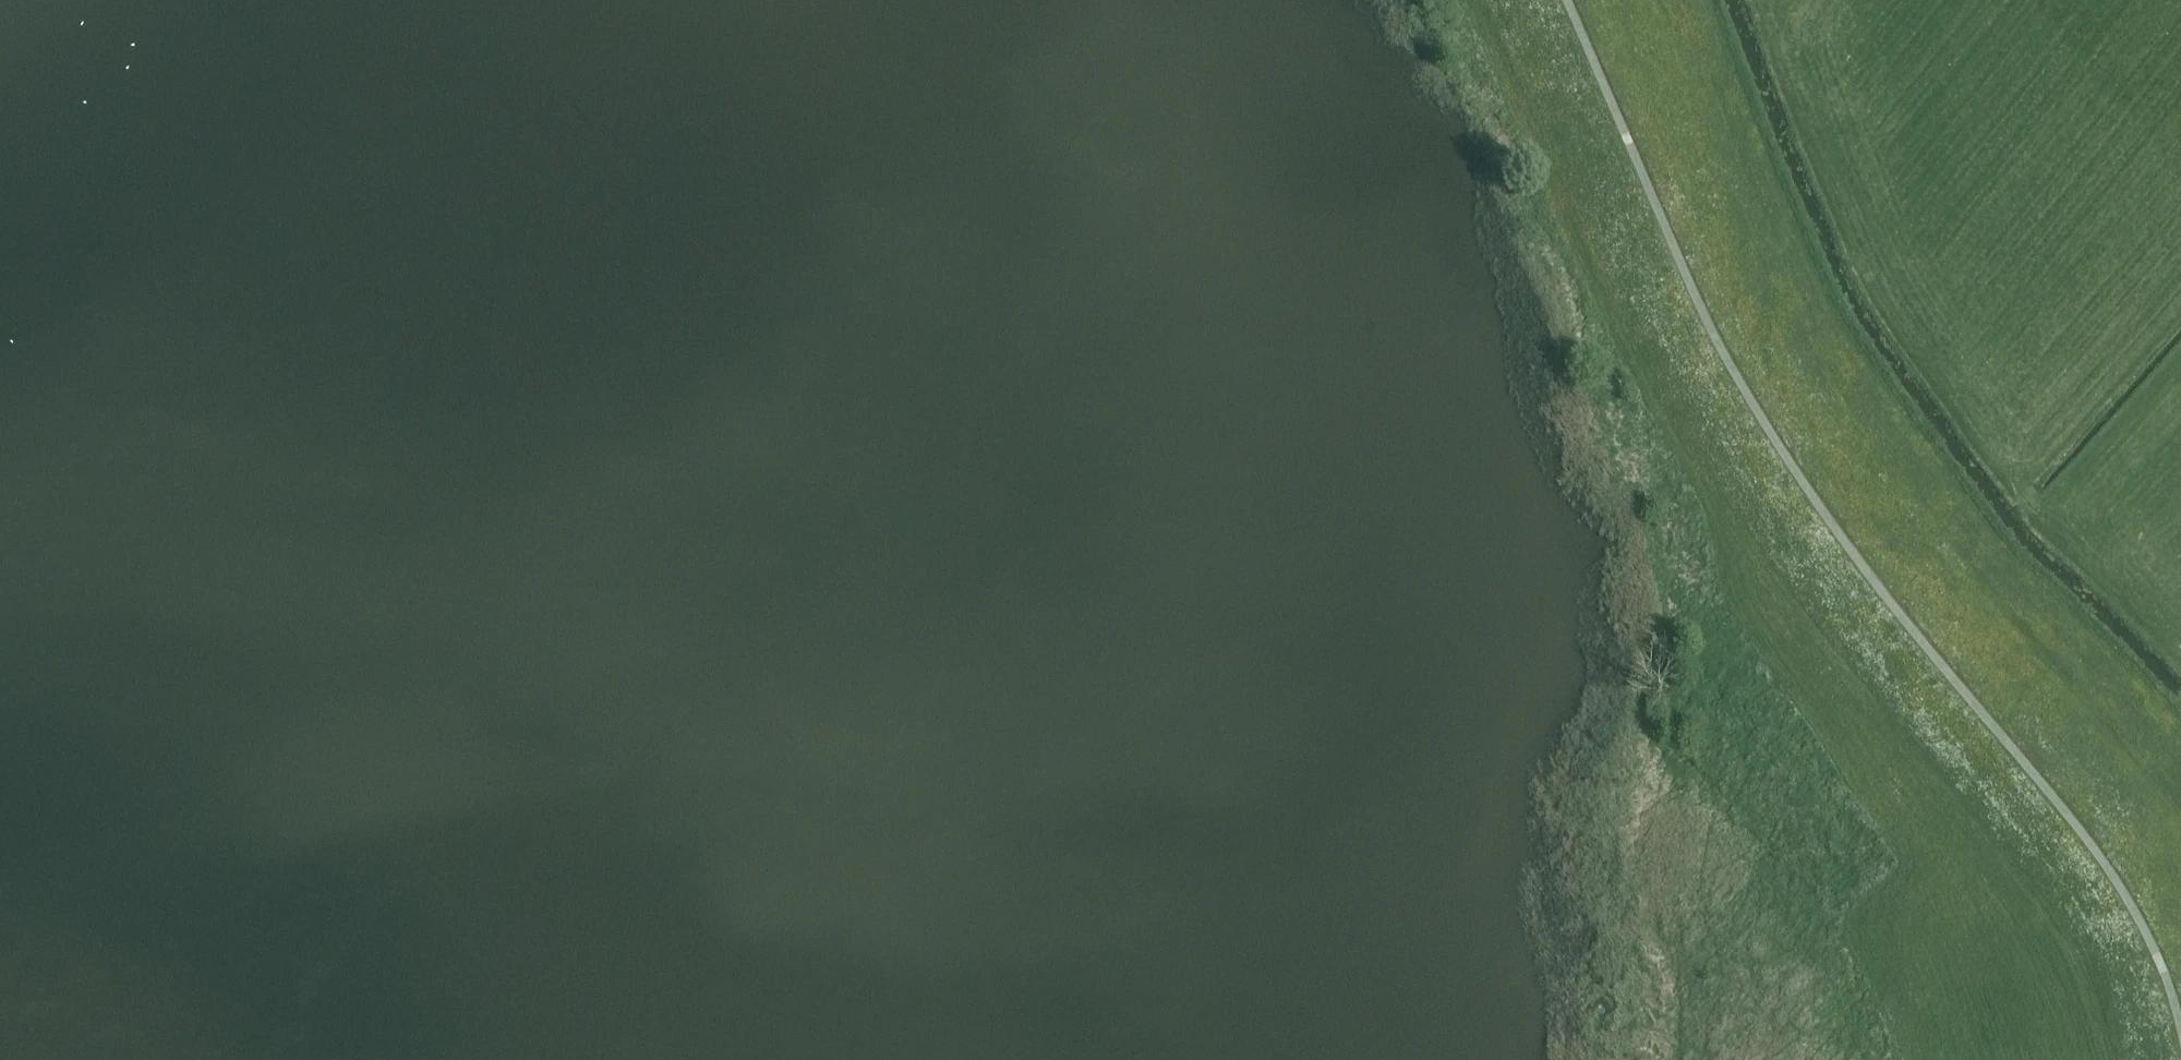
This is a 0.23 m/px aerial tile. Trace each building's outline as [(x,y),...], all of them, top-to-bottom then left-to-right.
[(2156,949),(2163,968),(2172,965),(2166,946),(2156,949)]
